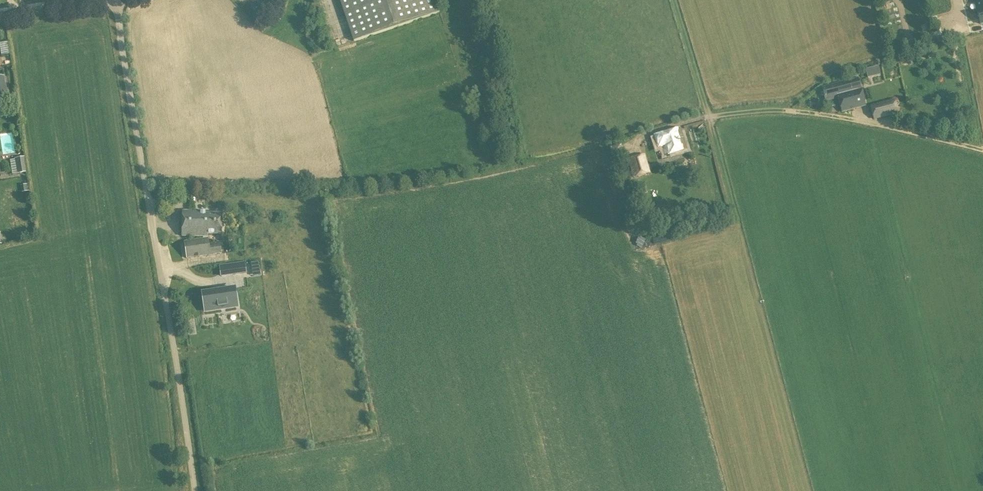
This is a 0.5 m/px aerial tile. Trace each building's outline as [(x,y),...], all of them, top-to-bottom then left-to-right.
[(440,13),(436,0),(341,0),(354,39),(440,13)] [(977,12),(982,10),(982,0),(974,0),(977,12)] [(2,54),(11,53),(9,41),(0,42),(2,54)] [(825,102),(839,98),(842,112),(865,106),(857,79),(822,89),(825,102)] [(899,113),(895,99),(882,102),(886,117),(899,113)] [(665,155),(686,149),(680,129),(656,136),(659,147),(662,146),(665,155)] [(624,156),(621,144),(609,147),(612,159),(624,156)] [(650,173),(645,154),(627,159),(633,178),(650,173)] [(18,173),(26,172),(24,158),(16,159),(18,173)] [(187,259),(222,254),(220,239),(212,240),(212,242),(209,242),(208,238),(207,236),(207,234),(221,234),(221,214),(205,214),(205,212),(183,212),(183,236),(203,236),(203,239),(184,242),(187,259)] [(233,274),(246,273),(245,262),(232,264),(233,274)] [(239,304),(236,286),(206,291),(208,308),(209,308),(222,306),(222,304),(231,303),(231,305),(238,304),(239,304)]
